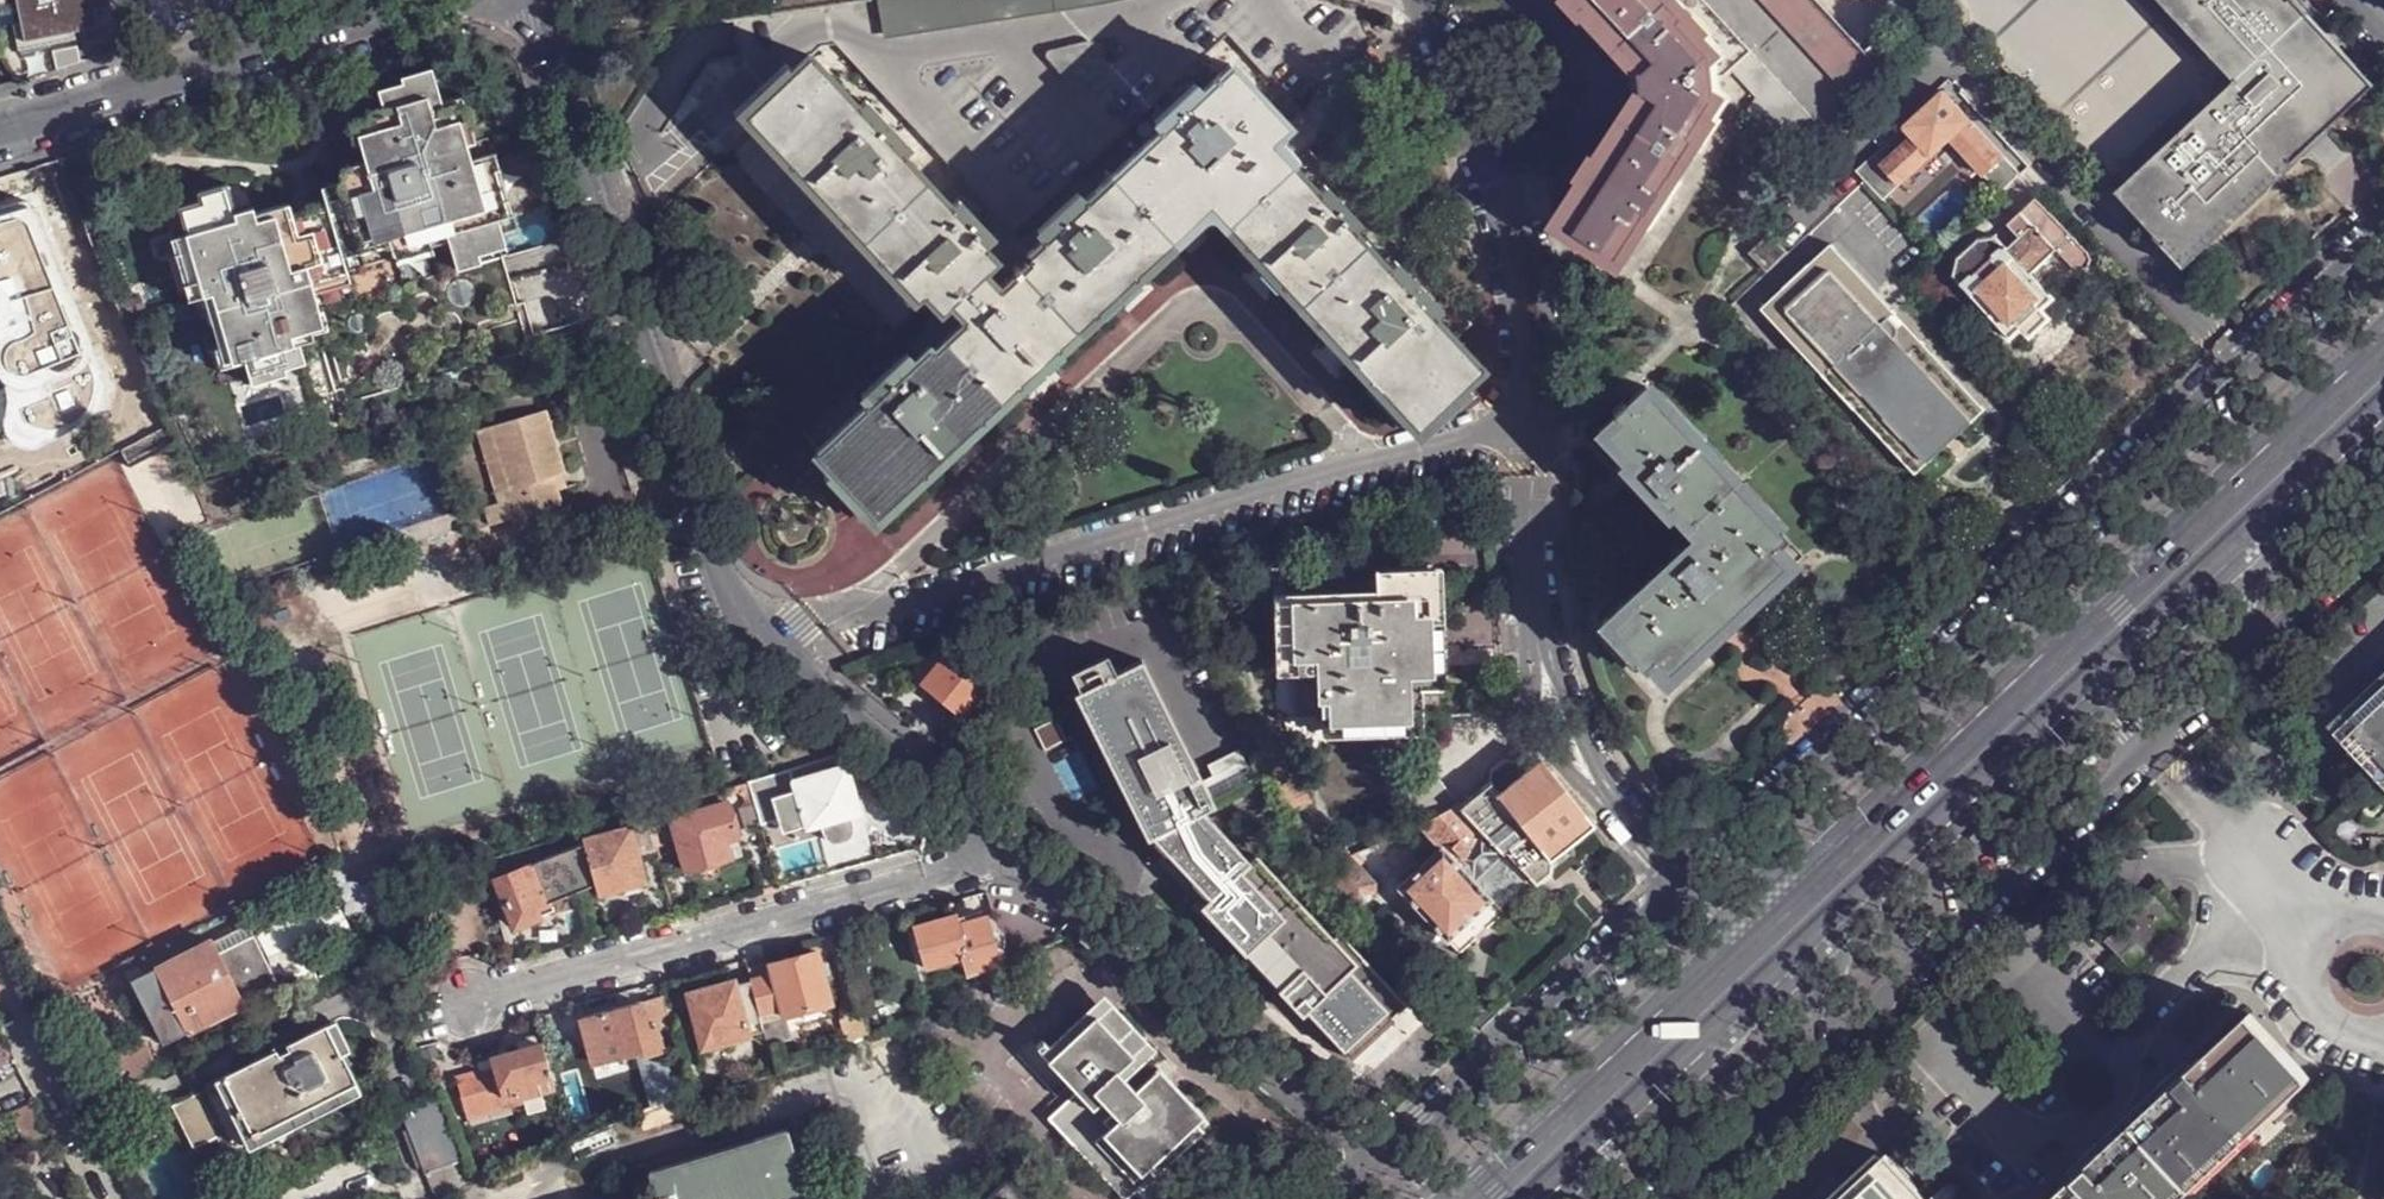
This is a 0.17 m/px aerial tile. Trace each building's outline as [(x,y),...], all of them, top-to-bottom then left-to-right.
[(9,9),(15,8),(18,22),(12,23),(10,23),(15,49),(73,39),(72,30),(97,25),(92,0),(0,0),(0,11),(9,9)] [(97,25),(112,22),(107,0),(92,0),(97,25)] [(727,150),(749,129),(755,123),(779,101),(771,93),(794,72),(810,57),(812,59),(823,48),(837,46),(1002,224),(1013,237),(1017,234),(1229,35),(1290,101),(1301,114),(1360,59),(1373,46),(1381,39),(1376,36),(1371,28),(1369,19),(1373,10),(1336,0),(1111,0),(1091,4),(887,36),(881,0),(857,0),(741,18),(747,56),(745,56),(730,58),(716,65),(705,76),(685,103),(727,150)] [(887,36),(1091,4),(1111,0),(881,0),(887,36)] [(1588,15),(1592,12),(1594,10),(1610,28),(1609,30),(1639,61),(1649,73),(1650,91),(1642,104),(1619,141),(1621,143),(1607,165),(1605,164),(1600,160),(1588,180),(1593,183),(1596,185),(1582,207),(1579,205),(1565,227),(1625,265),(1649,228),(1650,226),(1647,224),(1657,209),(1663,199),(1675,179),(1677,181),(1679,179),(1701,139),(1699,138),(1722,99),(1714,93),(1718,89),(1717,76),(1717,64),(1712,58),(1719,52),(1689,19),(1693,15),(1678,0),(1574,0),(1588,15)] [(1693,15),(1696,13),(1719,36),(1715,39),(1728,53),(1727,54),(1717,64),(1717,76),(1725,75),(1731,69),(1756,97),(1748,110),(1798,162),(1828,134),(1703,0),(1678,0),(1693,15)] [(1889,78),(1866,53),(1817,0),(1759,0),(1859,107),(1889,78)] [(2236,82),(2119,194),(2185,266),(2328,130),(2313,114),(2330,99),(2345,115),(2375,86),(2294,0),(2159,0),(2236,82)] [(1604,35),(1609,30),(1610,28),(1594,10),(1592,12),(1588,15),(1587,16),(1604,35)] [(1712,58),(1717,64),(1727,54),(1728,53),(1715,39),(1719,36),(1696,13),(1693,15),(1689,19),(1719,52),(1712,58)] [(939,309),(941,312),(950,304),(986,271),(998,259),(985,245),(975,234),(962,219),(951,208),(902,155),(891,143),(870,120),(858,108),(812,59),(810,57),(794,72),(771,93),(779,101),(755,123),(917,299),(923,293),(939,309)] [(1382,82),(1360,59),(1301,114),(1289,125),(1269,143),(1292,168),(1294,167),(1312,151),(1324,138),(1322,136),(1382,82)] [(1639,103),(1642,104),(1650,91),(1649,73),(1639,61),(1637,63),(1639,103)] [(1269,143),(1289,125),(1277,113),(1232,65),(1204,92),(1190,105),(1182,97),(1171,108),(1178,116),(1163,129),(1088,200),(1073,213),(1066,205),(1053,217),(1061,225),(1047,239),(1029,255),(1033,261),(1024,268),(1077,327),(1115,292),(1135,274),(1174,238),(1171,235),(1188,218),(1209,199),(1269,143)] [(241,218),(239,211),(230,183),(201,191),(203,199),(182,206),(189,233),(174,236),(193,299),(207,295),(216,293),(237,362),(248,359),(255,384),(290,373),(289,368),(309,362),(304,344),(318,339),(315,329),(309,306),(321,302),(324,297),(319,294),(319,292),(316,282),(352,272),(348,257),(364,252),(394,243),(398,254),(400,263),(437,253),(436,244),(434,239),(451,234),(452,239),(461,270),(485,263),(483,255),(504,249),(509,248),(510,250),(511,250),(503,219),(485,156),(476,159),(472,145),(480,142),(471,112),(462,115),(459,106),(449,109),(447,104),(437,68),(405,76),(406,83),(383,90),(387,108),(373,113),(375,118),(378,130),(362,134),(370,160),(355,164),(352,163),(343,181),(335,184),(334,181),(332,185),(326,186),(331,203),(297,214),(294,203),(259,213),(241,218)] [(1190,105),(1204,92),(1196,84),(1182,97),(1190,105)] [(1731,96),(1718,89),(1714,93),(1722,99),(1699,138),(1701,139),(1707,142),(1724,115),(1721,113),(1731,96)] [(471,97),(447,104),(449,109),(459,106),(462,115),(471,112),(475,111),(471,97)] [(2000,193),(2020,174),(2015,168),(1952,100),(1950,102),(1896,151),(1866,179),(1884,199),(1942,146),(1945,143),(1950,139),(1954,142),(1994,187),(2000,193)] [(866,101),(858,108),(870,120),(878,113),(866,101)] [(1289,125),(1301,114),(1290,101),(1277,113),(1289,125)] [(1156,122),(1163,129),(1178,116),(1171,108),(1156,122)] [(360,134),(362,134),(378,130),(375,118),(356,123),(360,134)] [(755,123),(749,129),(856,244),(911,304),(917,299),(755,123)] [(891,143),(902,155),(910,148),(899,136),(891,143)] [(1599,159),(1600,160),(1605,164),(1607,165),(1621,143),(1619,141),(1613,138),(1599,159)] [(1480,367),(1431,315),(1420,302),(1400,281),(1388,268),(1351,228),(1341,217),(1329,205),(1317,193),(1294,167),(1292,168),(1269,143),(1209,199),(1230,221),(1228,223),(1264,261),(1283,282),(1335,338),(1354,359),(1408,418),(1432,395),(1441,404),(1463,383),(1464,382),(1480,367)] [(485,156),(503,219),(515,216),(499,153),(485,156)] [(2354,212),(2383,183),(2354,153),(2325,182),(2354,212)] [(1573,202),(1579,205),(1582,207),(1596,185),(1593,183),(1588,180),(1587,179),(1573,202)] [(1683,181),(1679,179),(1677,181),(1675,179),(1663,199),(1670,203),(1683,181)] [(1325,185),(1317,193),(1329,205),(1337,197),(1325,185)] [(1080,193),(1066,205),(1073,213),(1088,200),(1080,193)] [(2024,216),(2042,201),(2037,197),(2021,213),(2024,216)] [(1670,203),(1663,199),(1657,209),(1664,215),(1664,216),(1663,218),(1665,219),(1670,208),(1678,200),(1676,198),(1673,200),(1670,203)] [(959,200),(951,208),(962,219),(970,212),(959,200)] [(2055,250),(2072,235),(2042,201),(2024,216),(2021,213),(2008,225),(2012,230),(2020,237),(2015,242),(2007,249),(1996,236),(1979,239),(1958,259),(1954,275),(1995,320),(1993,323),(2000,330),(2002,328),(2011,338),(2024,326),(2032,335),(2051,317),(2042,308),(2054,298),(2030,272),(2055,250)] [(239,211),(241,218),(259,213),(256,206),(239,211)] [(1664,215),(1657,209),(1647,224),(1650,226),(1649,228),(1652,230),(1664,216),(1664,215)] [(1349,210),(1341,217),(1351,228),(1359,221),(1349,210)] [(1039,231),(1047,239),(1061,225),(1053,217),(1039,231)] [(1190,221),(1188,218),(1171,235),(1174,238),(1135,274),(1140,279),(1196,227),(1190,221)] [(1228,223),(1222,228),(1258,267),(1264,261),(1228,223)] [(1003,247),(1013,237),(1002,224),(991,235),(993,237),(985,245),(998,259),(1007,251),(1003,247)] [(993,237),(991,235),(983,226),(975,234),(985,245),(993,237)] [(2008,233),(2015,242),(2020,237),(2012,230),(2008,233)] [(1750,252),(1768,272),(1786,256),(1789,253),(1788,252),(1772,233),(1750,252)] [(436,244),(452,239),(451,234),(434,239),(436,244)] [(2089,253),(2072,235),(2055,250),(2074,269),(2080,271),(2087,269),(2090,260),(2089,253)] [(364,252),(367,263),(398,254),(394,243),(364,252)] [(1832,244),(1763,308),(1916,475),(1986,409),(1934,353),(1926,344),(1924,346),(1922,343),(1910,353),(1897,339),(1899,337),(1901,331),(1899,325),(1892,317),(1897,313),(1832,244)] [(346,389),(350,402),(502,358),(533,349),(532,345),(520,304),(507,256),(485,263),(461,270),(323,309),(328,325),(333,345),(346,389)] [(1396,261),(1388,268),(1400,281),(1408,273),(1396,261)] [(832,467),(877,513),(879,511),(943,451),(963,433),(1019,380),(1039,362),(1077,327),(1024,268),(1018,273),(1016,270),(1012,274),(1014,277),(1002,289),(986,271),(950,304),(966,321),(932,353),(928,348),(911,363),(869,403),(817,451),(832,467)] [(355,283),(352,272),(316,282),(319,292),(355,283)] [(1335,338),(1283,282),(1277,287),(1329,344),(1335,338)] [(1077,327),(1084,333),(1120,299),(1115,292),(1077,327)] [(1420,302),(1431,315),(1440,308),(1428,295),(1420,302)] [(309,306),(315,329),(328,325),(323,309),(321,302),(309,306)] [(1039,362),(1046,369),(1084,333),(1077,327),(1039,362)] [(869,403),(911,363),(904,356),(862,394),(869,403)] [(1469,390),(1464,382),(1463,383),(1441,404),(1432,395),(1408,418),(1354,359),(1348,364),(1416,440),(1454,404),(1469,390)] [(963,433),(969,439),(1025,387),(1019,380),(963,433)] [(1702,530),(1696,535),(1603,623),(1621,642),(1618,645),(1642,670),(1644,668),(1652,660),(1662,671),(1664,674),(1679,661),(1675,658),(1702,632),(1706,636),(1718,624),(1731,612),(1743,601),(1739,596),(1767,571),(1771,575),(1784,562),(1770,548),(1778,541),(1784,535),(1729,475),(1735,469),(1721,454),(1715,460),(1677,419),(1682,414),(1668,398),(1662,403),(1646,387),(1626,405),(1622,401),(1611,412),(1614,416),(1598,431),(1626,461),(1622,465),(1665,511),(1669,507),(1686,525),(1692,519),(1703,530),(1702,530)] [(504,491),(517,533),(569,518),(562,491),(557,476),(566,473),(569,472),(549,410),(489,427),(508,490),(504,491)] [(1721,454),(1682,414),(1677,419),(1715,460),(1721,454)] [(181,438),(173,419),(124,445),(134,463),(179,439),(181,438)] [(498,494),(504,491),(508,490),(489,427),(477,432),(478,434),(498,494)] [(949,459),(943,451),(879,511),(877,513),(832,467),(825,474),(875,526),(877,524),(949,459)] [(557,476),(562,491),(570,488),(566,473),(557,476)] [(1686,525),(1696,535),(1702,530),(1692,519),(1686,525)] [(1791,555),(1778,541),(1770,548),(1784,562),(1791,555)] [(1432,566),(1430,566),(1430,570),(1433,648),(1421,648),(1422,680),(1423,688),(1445,687),(1444,639),(1442,565),(1432,566)] [(1324,710),(1325,724),(1344,723),(1401,720),(1423,719),(1424,715),(1423,688),(1422,680),(1421,648),(1433,648),(1430,570),(1430,566),(1377,568),(1377,588),(1320,590),(1287,593),(1290,673),(1300,673),(1301,711),(1324,710)] [(1774,579),(1771,575),(1767,571),(1739,596),(1743,601),(1747,604),(1774,579)] [(1710,640),(1706,636),(1702,632),(1675,658),(1679,661),(1683,666),(1710,640)] [(925,683),(963,713),(991,680),(986,675),(989,670),(978,663),(975,667),(969,662),(977,653),(957,638),(944,642),(953,649),(925,683)] [(1140,660),(1073,693),(1148,838),(1171,827),(1189,845),(1189,853),(1192,859),(1199,864),(1207,864),(1224,884),(1201,907),(1302,1014),(1308,1009),(1352,1056),(1376,1034),(1375,1032),(1375,1028),(1379,1024),(1383,1026),(1397,1012),(1406,1004),(1340,933),(1333,938),(1255,855),(1242,868),(1225,851),(1222,837),(1215,831),(1206,830),(1193,816),(1204,810),(1215,804),(1140,660)] [(1652,660),(1644,668),(1654,678),(1662,671),(1652,660)] [(2383,682),(2383,666),(2376,671),(2383,682)] [(2361,708),(2383,687),(2383,682),(2376,671),(2348,692),(2361,708)] [(2361,708),(2335,732),(2383,784),(2383,687),(2361,708)] [(1034,728),(1044,750),(1066,739),(1055,717),(1034,728)] [(1344,723),(1325,724),(1325,733),(1338,732),(1396,730),(1423,729),(1423,719),(1401,720),(1344,723)] [(1550,858),(1592,825),(1525,738),(1520,743),(1527,753),(1517,762),(1504,761),(1491,773),(1491,785),(1463,811),(1505,854),(1507,852),(1533,879),(1537,884),(1551,873),(1553,861),(1550,858)] [(1261,751),(1293,813),(1313,803),(1306,790),(1280,740),(1259,749),(1260,752),(1261,751)] [(791,770),(795,781),(840,767),(838,756),(791,770)] [(832,839),(839,842),(847,839),(853,834),(853,826),(850,815),(859,812),(860,816),(863,816),(847,764),(840,767),(795,781),(791,770),(763,778),(772,805),(799,797),(808,825),(805,827),(806,830),(824,824),(828,835),(832,839)] [(1414,775),(1415,781),(1426,770),(1423,767),(1414,775)] [(1415,781),(1416,829),(1421,827),(1461,809),(1426,770),(1415,781)] [(722,805),(719,792),(648,814),(651,830),(674,823),(674,819),(722,805)] [(674,819),(674,823),(689,870),(732,857),(726,840),(740,836),(730,802),(722,805),(674,819)] [(1461,809),(1421,827),(1442,850),(1432,860),(1428,855),(1409,871),(1413,875),(1400,888),(1447,940),(1491,900),(1475,883),(1505,854),(1463,811),(1461,809)] [(642,855),(657,851),(651,830),(648,814),(631,818),(633,827),(642,855)] [(597,886),(600,896),(650,884),(642,855),(633,827),(585,839),(587,845),(597,886)] [(1407,834),(1377,846),(1381,856),(1403,847),(1402,844),(1410,840),(1407,834)] [(538,865),(553,902),(597,886),(587,845),(538,865)] [(1500,910),(1533,879),(1507,852),(1505,854),(1475,883),(1491,900),(1500,910)] [(1322,868),(1359,907),(1377,889),(1378,881),(1353,856),(1339,862),(1334,864),(1322,868)] [(537,909),(553,902),(538,865),(499,880),(517,927),(540,916),(537,909)] [(2136,945),(2122,958),(2135,973),(2187,924),(2159,894),(2121,928),(2136,945)] [(537,909),(540,916),(556,910),(553,902),(537,909)] [(967,979),(1004,964),(990,918),(961,925),(958,916),(914,928),(926,968),(963,957),(967,979)] [(226,933),(212,940),(215,945),(244,1002),(279,984),(249,923),(242,924),(226,933)] [(2106,942),(2122,958),(2136,945),(2121,928),(2106,942)] [(215,945),(212,940),(211,938),(160,966),(192,1029),(244,1002),(215,945)] [(765,1031),(770,1047),(791,1040),(786,1016),(831,1003),(818,953),(772,965),(748,972),(752,982),(763,1020),(765,1031)] [(192,1029),(160,966),(134,979),(134,981),(167,1042),(192,1029)] [(708,1047),(713,1050),(723,1047),(728,1041),(751,1035),(749,1024),(763,1020),(752,982),(737,986),(736,984),(717,989),(715,986),(688,994),(704,1049),(708,1047)] [(1209,1123),(1167,1078),(1177,1068),(1150,1039),(1148,1041),(1104,994),(1049,1046),(1043,1039),(1036,1045),(1078,1090),(1047,1119),(1123,1198),(1128,1198),(1209,1123)] [(582,1018),(594,1063),(643,1050),(645,1056),(664,1051),(659,1031),(672,1027),(663,997),(633,1005),(622,1007),(582,1018)] [(620,1001),(622,1007),(633,1005),(630,998),(620,1001)] [(872,1034),(865,1009),(844,1015),(839,1017),(839,1023),(845,1045),(872,1034)] [(2305,1074),(2251,1015),(2133,1125),(2055,1198),(2172,1198),(2305,1074)] [(894,1026),(903,1037),(919,1031),(915,1017),(894,1026)] [(218,1137),(230,1158),(362,1092),(343,1053),(351,1049),(337,1020),(328,1024),(218,1080),(205,1086),(206,1089),(173,1105),(195,1147),(218,1137)] [(749,1024),(751,1035),(765,1031),(763,1020),(749,1024)] [(94,1064),(108,1089),(159,1064),(145,1040),(94,1064)] [(456,1079),(468,1120),(510,1108),(508,1100),(558,1085),(546,1044),(497,1058),(499,1069),(480,1075),(479,1073),(456,1079)] [(2305,1074),(2172,1198),(2183,1198),(2311,1080),(2305,1074)] [(436,1092),(403,1110),(404,1112),(407,1119),(427,1171),(463,1158),(436,1092)] [(679,1100),(642,1111),(647,1128),(683,1117),(679,1100)] [(12,1111),(30,1145),(48,1135),(31,1102),(12,1111)] [(808,1193),(808,1190),(789,1130),(773,1135),(652,1173),(659,1196),(649,1198),(788,1198),(808,1193)] [(1877,1153),(1843,1186),(1838,1190),(1844,1196),(1883,1159),(1877,1153)] [(1923,1194),(1918,1189),(1891,1160),(1887,1156),(1883,1159),(1844,1196),(1838,1190),(1829,1198),(1928,1198),(1923,1194)] [(463,1158),(427,1171),(436,1198),(444,1198),(461,1187),(472,1183),(463,1158)] [(1813,1186),(1825,1198),(1829,1198),(1838,1190),(1843,1186),(1827,1168),(1813,1186)] [(1008,1178),(985,1198),(1027,1198),(1008,1178)] [(1813,1186),(1802,1198),(1825,1198),(1813,1186)]
